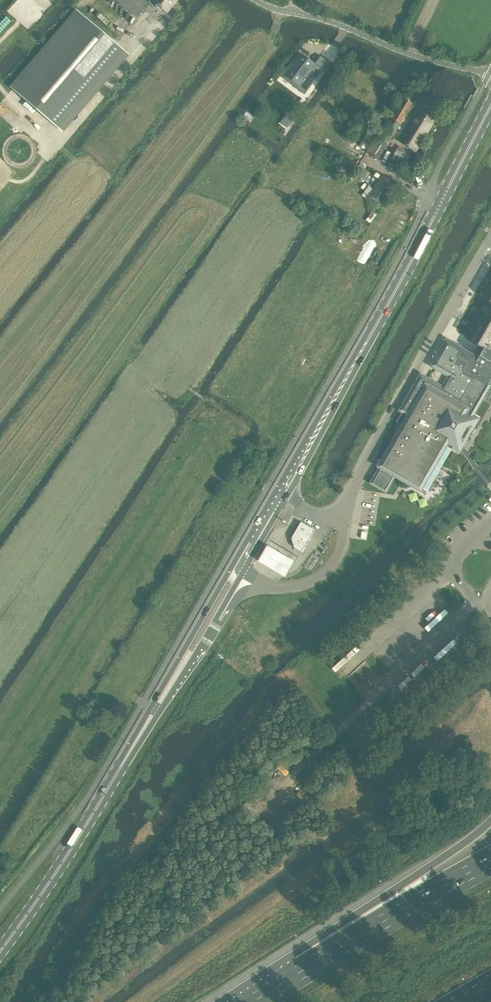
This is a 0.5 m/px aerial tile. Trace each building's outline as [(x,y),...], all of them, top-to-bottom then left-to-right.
[(136,16),(147,2),(144,0),(116,0),(136,16)] [(153,2),(167,13),(178,0),(154,0),(153,2)] [(77,12),(12,88),(61,130),(127,54),(77,12)] [(285,76),(283,79),(285,80),(287,77),(288,76),(298,84),(307,91),(322,72),(314,65),(315,64),(314,63),(314,64),(302,54),(301,53),(284,75),(285,76)] [(380,138),(388,143),(412,103),(404,99),(403,98),(400,103),(380,138)] [(416,151),(436,118),(420,108),(399,141),(416,151)] [(280,123),(286,127),(293,118),(288,114),(280,123)] [(377,160),(388,144),(375,136),(365,152),(377,160)] [(368,196),(382,205),(396,184),(381,174),(368,196)] [(477,345),(483,348),(478,357),(479,357),(477,359),(447,341),(433,365),(450,375),(443,389),(421,376),(402,410),(411,416),(372,482),(385,490),(395,472),(408,480),(427,491),(442,465),(453,447),(459,450),(461,445),(463,443),(474,424),(468,420),(488,386),(487,385),(490,381),(490,320),(477,345)] [(292,538),(294,547),(302,552),(314,530),(301,522),(292,538)] [(276,552),(267,546),(257,562),(267,568),(284,578),(286,574),(294,562),(276,552)]
